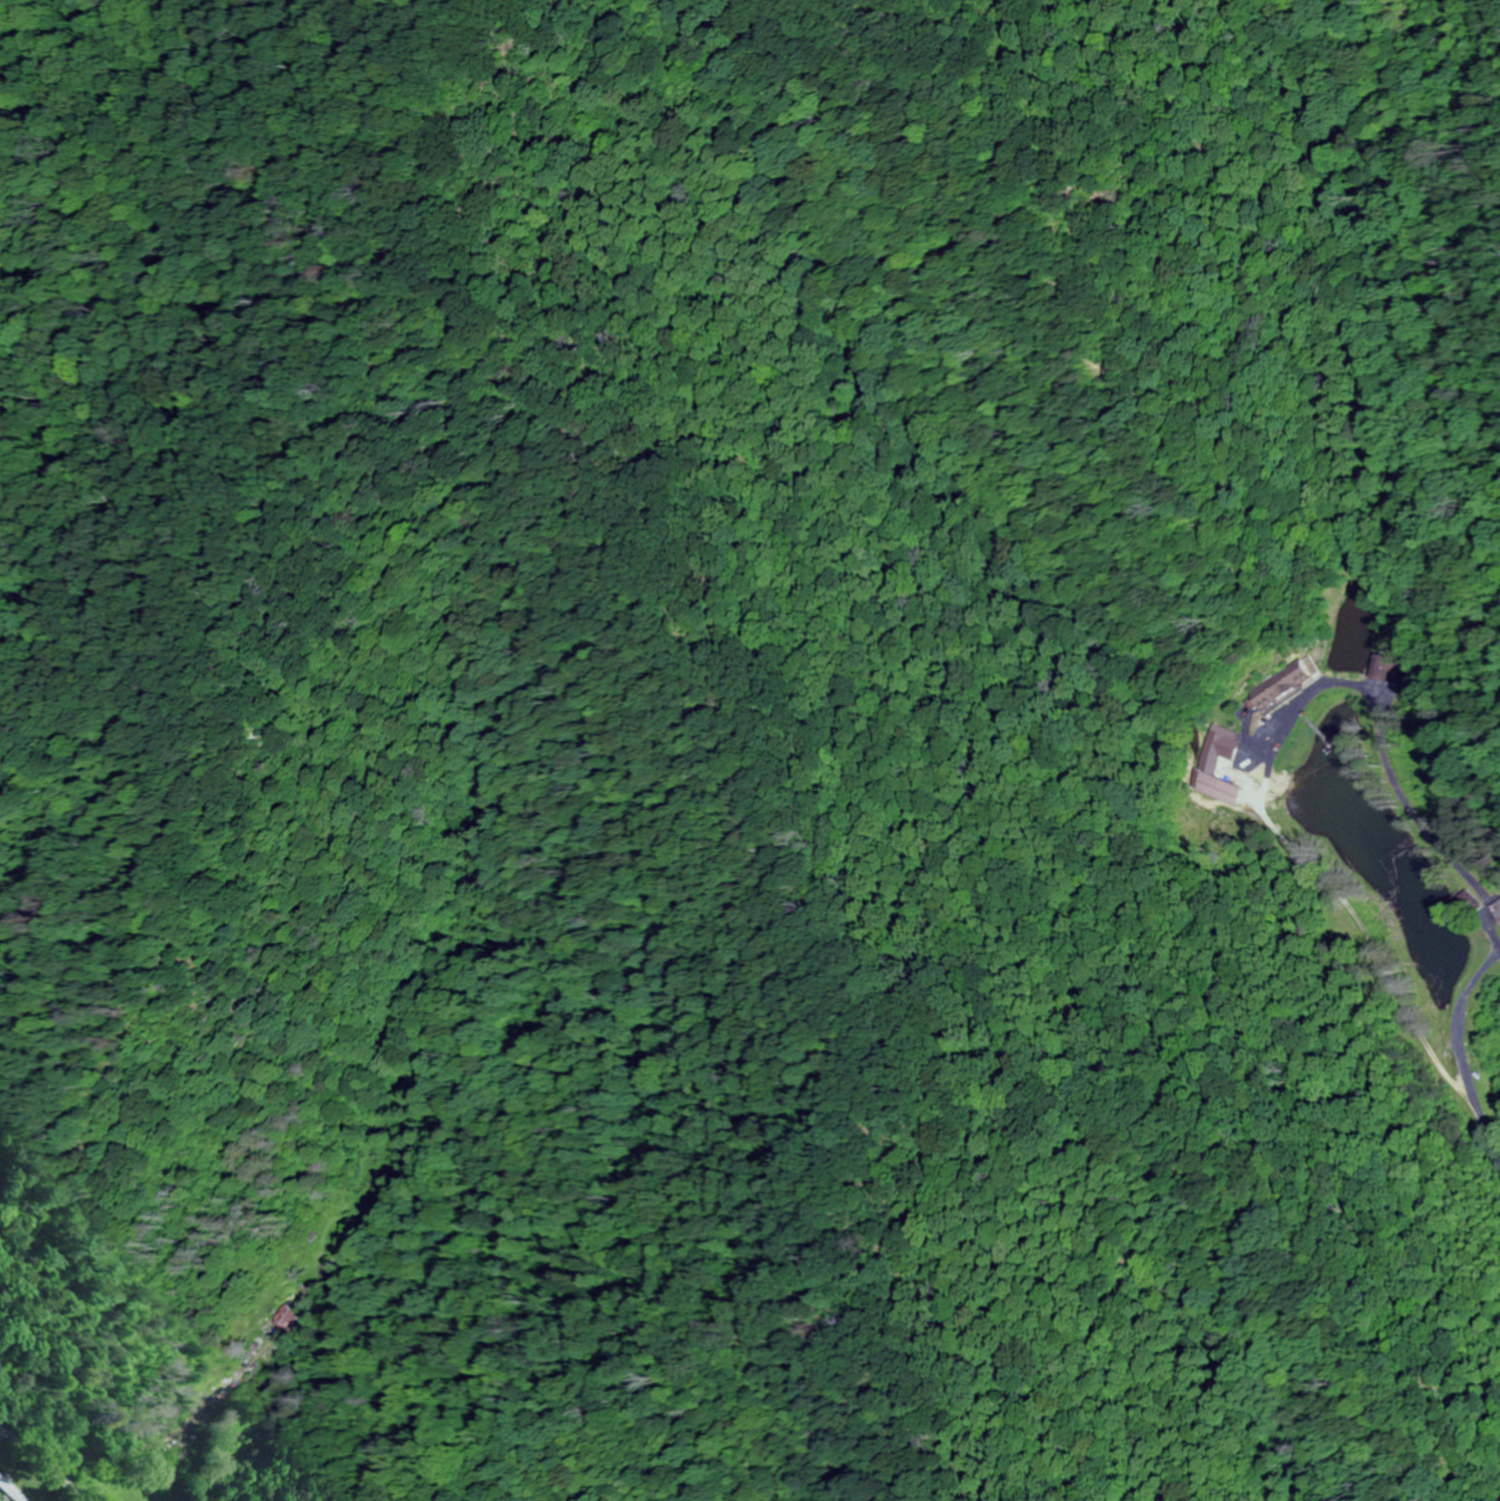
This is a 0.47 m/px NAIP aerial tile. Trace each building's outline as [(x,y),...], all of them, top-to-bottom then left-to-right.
[(1375,678),(1399,681),(1402,658),(1378,655),(1375,678)] [(1189,791),(1239,809),(1247,787),(1214,776),(1221,756),(1237,761),(1246,736),(1214,724),(1189,791)] [(275,1324),(291,1334),(303,1313),(287,1303),(275,1324)] [(0,1474),(0,1488),(13,1500),(28,1500),(0,1474)]
